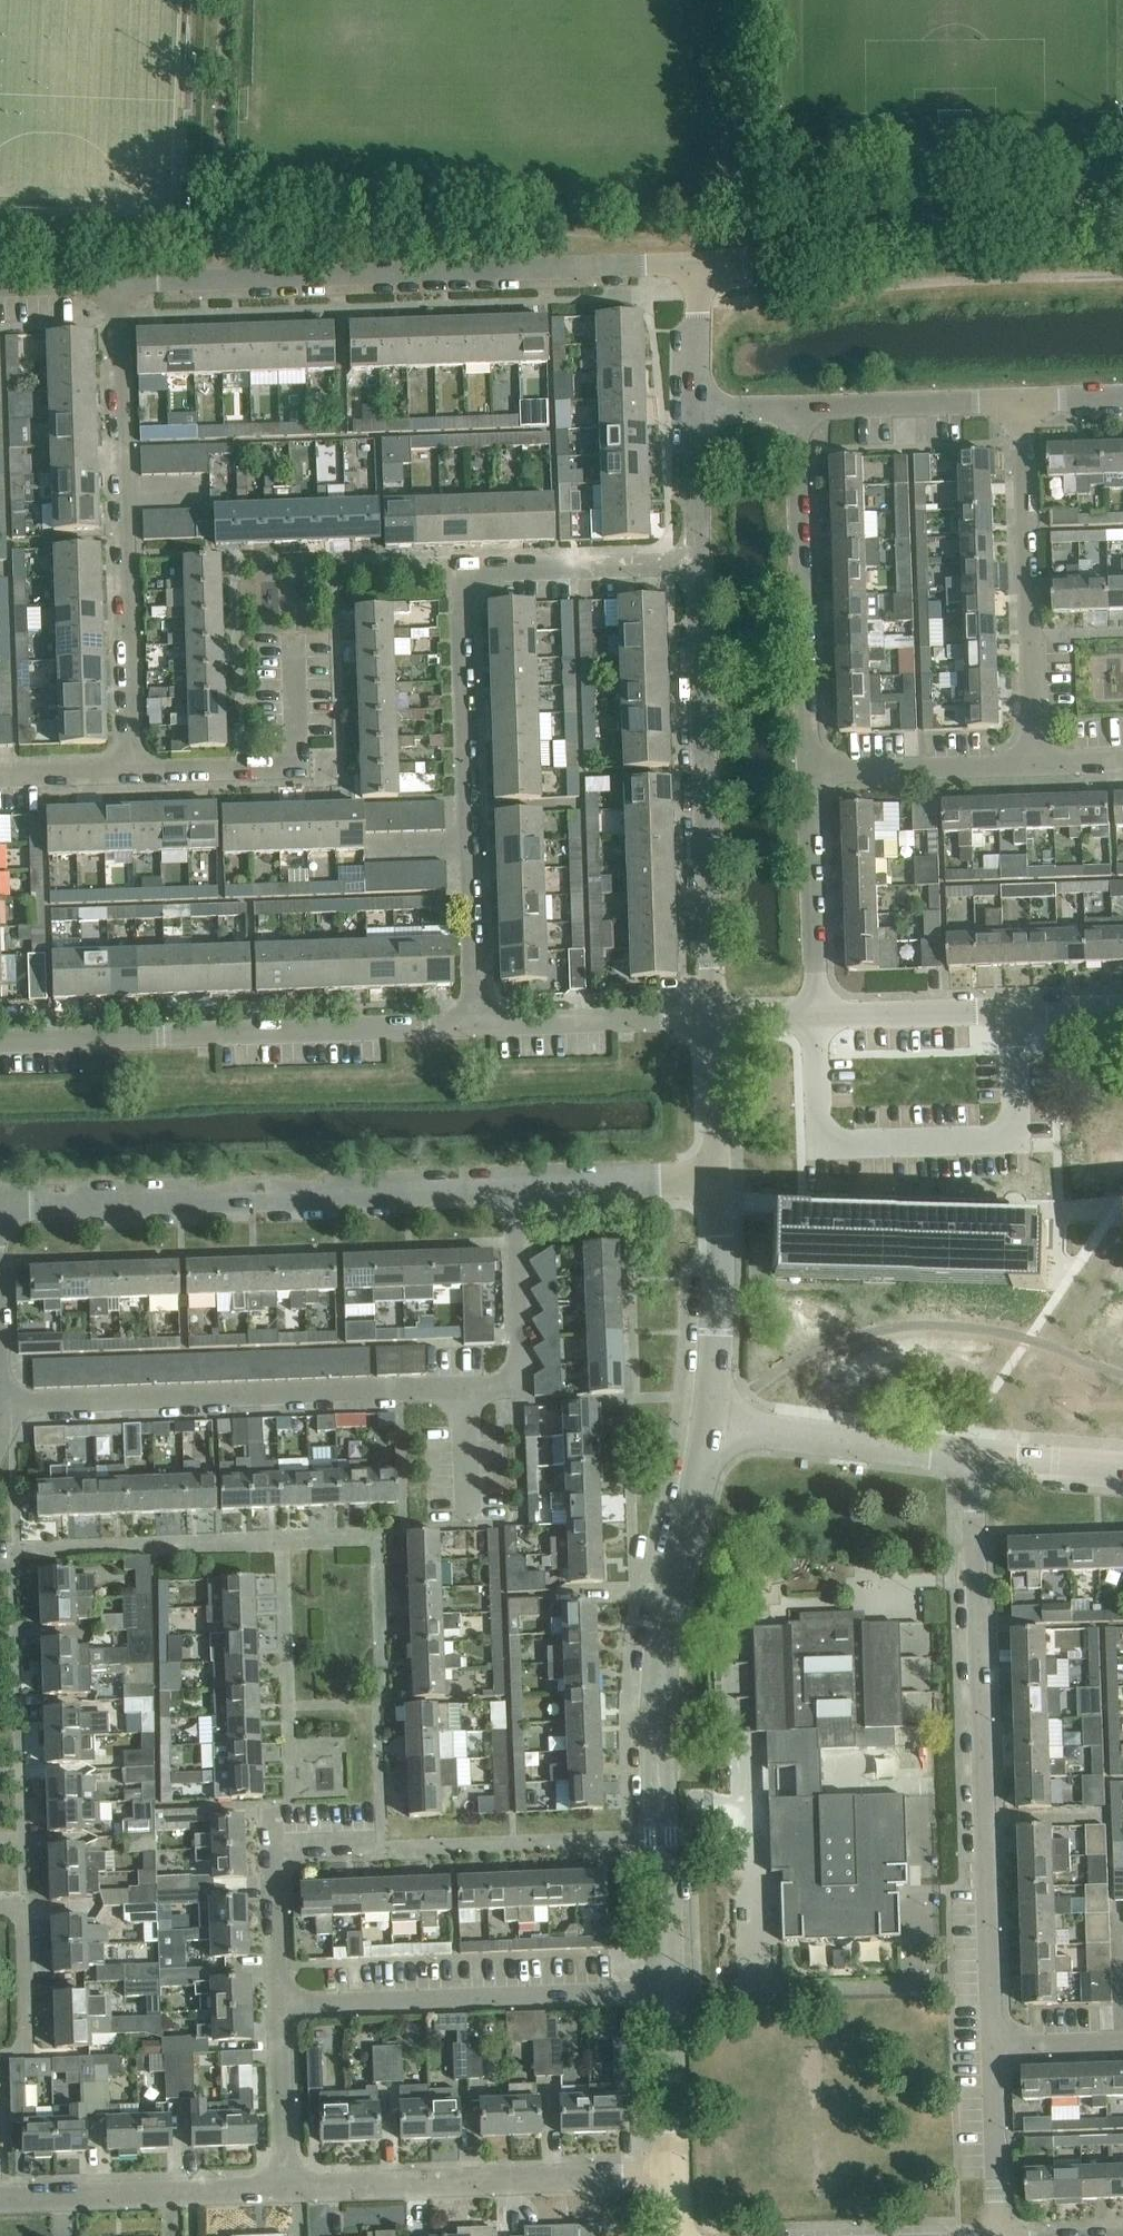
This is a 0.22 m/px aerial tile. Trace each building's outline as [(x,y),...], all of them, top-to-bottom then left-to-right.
[(597,345),(642,343),(641,315),(596,316),(597,345)] [(546,318),(517,319),(519,365),(547,364),(546,340),(546,318)] [(553,347),(565,346),(564,318),(552,318),(553,347)] [(517,319),(489,320),(491,366),(519,365),(517,319)] [(489,320),(461,321),(463,367),(491,366),(489,320)] [(461,321),(434,322),(435,368),(463,367),(461,321)] [(435,368),(434,322),(406,323),(407,368),(435,368)] [(407,368),(406,323),(378,324),(380,369),(407,368)] [(380,369),(378,324),(350,325),(351,370),(380,369)] [(304,326),(306,372),(334,371),(333,325),(304,326)] [(306,372),(304,326),(276,327),(278,373),(306,372)] [(278,373),(276,327),(248,328),(250,374),(278,373)] [(250,374),(248,328),(221,329),(222,375),(250,374)] [(221,329),(193,330),(194,376),(222,375),(221,329)] [(194,376),(193,330),(165,331),(167,377),(194,376)] [(167,377),(165,331),(137,332),(138,378),(167,377)] [(48,363),(93,362),(93,333),(47,335),(48,363)] [(7,365),(19,364),(18,336),(6,337),(7,365)] [(642,343),(597,345),(598,373),(643,371),(642,343)] [(565,346),(553,347),(554,375),(566,374),(565,346)] [(94,390),(93,362),(48,363),(49,391),(94,390)] [(20,392),(19,364),(7,365),(8,393),(20,392)] [(643,371),(598,373),(599,400),(644,399),(643,371)] [(250,374),(222,375),(223,388),(223,390),(251,389),(251,387),(250,374)] [(566,374),(554,375),(555,403),(567,402),(566,374)] [(94,390),(49,391),(50,419),(95,418),(94,390)] [(20,392),(8,393),(9,420),(21,420),(20,392)] [(644,399),(599,400),(600,428),(645,427),(644,399)] [(567,402),(555,403),(556,430),(568,430),(573,430),(572,402),(567,402)] [(521,428),(549,427),(548,403),(520,403),(520,416),(521,428)] [(303,415),(289,415),(290,424),(303,423),(303,415)] [(520,416),(492,417),(493,429),(521,428),(520,416)] [(492,417),(465,418),(465,430),(493,429),(492,417)] [(96,445),(95,418),(50,419),(51,447),(96,445)] [(465,430),(465,418),(437,419),(437,431),(465,430)] [(437,431),(437,419),(409,420),(409,432),(437,431)] [(21,420),(9,420),(10,448),(22,448),(21,420)] [(409,432),(409,420),(381,421),(382,433),(409,432)] [(382,433),(381,421),(353,422),(353,434),(382,433)] [(335,422),(308,423),(308,435),(336,434),(335,422)] [(308,435),(308,423),(303,423),(290,424),(280,424),(280,436),(308,435)] [(280,424),(252,425),(252,437),(280,436),(280,424)] [(252,425),(224,426),(224,438),(252,437),(252,425)] [(224,426),(196,427),(197,439),(224,438),(224,426)] [(197,439),(196,427),(168,428),(169,440),(197,439)] [(646,454),(645,427),(600,428),(601,456),(646,454)] [(169,440),(168,428),(140,429),(141,441),(169,440)] [(568,430),(556,430),(557,458),(569,457),(568,430)] [(521,435),(522,447),(550,446),(549,434),(521,435)] [(521,435),(494,436),(494,447),(522,447),(521,435)] [(494,447),(494,436),(466,437),(466,448),(494,447)] [(438,449),(438,437),(410,438),(411,450),(438,449)] [(466,448),(466,437),(438,437),(438,449),(466,448)] [(410,438),(382,439),(383,466),(411,464),(411,450),(410,438)] [(1104,445),(1105,485),(1105,489),(1122,488),(1122,444),(1104,445)] [(97,473),(96,445),(51,447),(52,475),(97,473)] [(209,455),(234,455),(234,445),(209,446),(209,455)] [(1105,485),(1104,445),(1076,446),(1078,495),(1090,494),(1090,485),(1105,485)] [(196,474),(195,446),(182,447),(182,475),(196,474)] [(195,446),(196,474),(210,474),(209,455),(209,446),(195,446)] [(1078,495),(1076,446),(1049,447),(1050,477),(1061,477),(1061,496),(1078,495)] [(155,475),(155,447),(141,448),(142,476),(155,475)] [(168,447),(155,447),(155,475),(169,475),(168,447)] [(182,447),(168,447),(169,475),(182,475),(182,447)] [(22,455),(22,448),(10,448),(11,476),(33,475),(32,455),(22,455)] [(961,482),(992,482),(991,453),(960,454),(961,482)] [(646,454),(601,456),(602,484),(647,482),(646,454)] [(928,455),(915,455),(916,484),(924,483),(926,483),(932,483),(931,455),(928,455)] [(898,484),(910,484),(909,456),(893,457),(894,484),(898,484)] [(570,485),(569,457),(557,458),(559,486),(570,485)] [(833,486),(864,485),(863,457),(832,458),(833,486)] [(248,508),(247,490),(247,468),(236,468),(237,508),(242,508),(243,544),(270,543),(269,507),(264,507),(248,508)] [(302,506),(301,488),(300,468),(290,468),(291,488),(291,506),(296,506),(297,542),(325,541),(323,505),(318,505),(302,506)] [(329,505),(328,487),(327,470),(317,470),(318,505),(323,505),(325,541),(352,540),(350,504),(345,504),(329,505)] [(356,504),(355,486),(354,470),(344,470),(345,504),(350,504),(352,540),(379,539),(377,503),(356,504)] [(270,543),(297,542),(296,506),(291,506),(291,488),(274,489),(273,472),(263,472),(264,489),(264,507),(269,507),(270,543)] [(97,473),(52,475),(53,502),(98,501),(97,473)] [(39,475),(33,475),(11,476),(12,504),(23,503),(40,503),(39,475)] [(648,510),(647,482),(602,484),(602,512),(648,510)] [(992,482),(961,482),(962,510),(993,509),(992,482)] [(916,511),(925,511),(924,483),(916,484),(915,484),(916,511)] [(910,484),(898,484),(899,512),(910,511),(910,484)] [(559,486),(560,514),(571,513),(571,509),(580,509),(579,490),(570,490),(570,485),(559,486)] [(865,513),(864,485),(833,486),(834,514),(865,513)] [(242,508),(237,508),(221,509),(220,490),(210,491),(211,510),(215,510),(215,524),(216,538),(216,545),(243,544),(242,508)] [(524,497),(526,543),(554,542),(553,520),(552,496),(524,497)] [(526,543),(524,497),(496,498),(498,544),(526,543)] [(496,498),(468,499),(470,545),(498,544),(496,498)] [(468,499),(440,500),(442,546),(470,545),(468,499)] [(440,500),(413,501),(414,547),(442,546),(440,500)] [(98,501),(53,502),(53,531),(99,529),(98,501)] [(414,547),(413,501),(384,502),(386,548),(414,547)] [(24,518),(23,503),(12,504),(13,532),(37,531),(37,518),(24,518)] [(994,536),(993,509),(962,510),(963,537),(994,536)] [(184,510),(170,511),(171,539),(185,539),(184,510)] [(198,538),(198,524),(197,510),(184,510),(185,539),(198,538)] [(649,539),(648,510),(602,512),(603,518),(603,540),(649,539)] [(158,540),(157,511),(143,512),(144,540),(158,540)] [(170,511),(157,511),(158,540),(171,539),(170,511)] [(911,539),(910,511),(899,512),(899,539),(911,539)] [(925,511),(916,511),(917,539),(926,538),(925,511)] [(602,512),(590,512),(591,541),(603,540),(603,518),(602,512)] [(572,541),(571,513),(560,514),(561,541),(572,541)] [(865,513),(834,514),(835,541),(866,540),(865,513)] [(1106,514),(1078,515),(1078,526),(1106,525),(1106,514)] [(1106,514),(1106,525),(1122,524),(1122,514),(1106,514)] [(1078,526),(1078,515),(1051,516),(1051,527),(1078,526)] [(215,524),(198,524),(198,538),(216,538),(215,524)] [(1107,542),(1107,531),(1079,532),(1079,543),(1107,542)] [(1107,531),(1107,542),(1122,541),(1122,531),(1107,531)] [(1079,543),(1079,532),(1052,533),(1052,544),(1079,543)] [(995,564),(994,536),(963,537),(964,565),(995,564)] [(927,566),(926,538),(917,539),(918,566),(927,566)] [(911,539),(899,539),(895,539),(896,567),(912,566),(911,539)] [(881,540),(866,540),(835,541),(836,569),(867,568),(880,567),(879,553),(882,553),(881,540)] [(55,577),(101,576),(100,547),(54,549),(55,577)] [(14,579),(26,578),(25,550),(13,550),(14,579)] [(185,586),(221,585),(220,558),(184,559),(185,582),(167,583),(167,593),(185,592),(185,586)] [(964,565),(964,578),(946,579),(947,593),(965,592),(996,591),(995,579),(1000,579),(999,565),(995,565),(995,564),(964,565)] [(1081,569),(1080,569),(1081,611),(1109,610),(1108,580),(1095,580),(1094,564),(1081,564),(1081,569)] [(913,594),(912,566),(896,567),(897,594),(901,594),(913,594)] [(927,566),(918,566),(919,593),(928,593),(927,566)] [(868,595),(867,568),(836,569),(837,596),(868,595)] [(1081,611),(1080,569),(1068,569),(1068,583),(1053,584),(1054,612),(1081,611)] [(101,576),(55,577),(56,605),(101,603),(101,576)] [(26,578),(14,579),(15,606),(27,606),(26,578)] [(8,607),(7,579),(0,579),(0,607),(8,607)] [(1108,580),(1109,610),(1122,610),(1122,579),(1108,580)] [(186,609),(168,609),(154,610),(154,620),(186,619),(186,613),(221,612),(221,585),(185,586),(185,592),(186,609)] [(996,591),(965,592),(966,619),(997,618),(996,591)] [(929,620),(928,593),(919,593),(920,620),(929,620)] [(913,594),(901,594),(902,621),(914,621),(913,594)] [(879,595),(868,595),(837,596),(838,623),(880,622),(879,595)] [(619,628),(664,627),(663,598),(618,600),(619,628)] [(580,630),(592,629),(591,601),(579,602),(580,630)] [(436,602),(409,603),(390,603),(390,607),(356,609),(357,636),(392,635),(392,630),(392,614),(436,612),(436,602)] [(562,630),(573,630),(572,602),(561,602),(562,630)] [(102,631),(101,603),(56,605),(57,633),(102,631)] [(489,633),(535,631),(534,603),(489,604),(489,633)] [(27,606),(15,606),(16,634),(28,634),(27,606)] [(8,607),(0,607),(0,635),(9,634),(8,607)] [(186,613),(186,619),(187,635),(168,636),(169,646),(187,646),(187,640),(222,639),(221,612),(186,613)] [(997,618),(966,619),(967,647),(998,647),(997,618)] [(929,620),(920,620),(921,649),(930,648),(929,620)] [(884,621),(880,622),(838,623),(839,651),(885,650),(884,621)] [(914,621),(902,621),(903,649),(914,649),(914,621)] [(665,655),(664,627),(619,628),(620,656),(665,655)] [(392,635),(357,636),(357,663),(394,662),(393,657),(393,640),(411,640),(410,629),(392,630),(392,635)] [(429,629),(410,629),(411,640),(430,639),(429,629)] [(593,657),(592,629),(580,630),(581,657),(593,657)] [(573,630),(562,630),(563,658),(574,658),(573,630)] [(103,659),(102,631),(57,633),(58,661),(103,659)] [(535,631),(489,633),(490,661),(536,659),(535,631)] [(0,635),(0,663),(10,662),(9,634),(0,635)] [(29,662),(28,634),(16,634),(17,662),(29,662)] [(187,662),(169,662),(149,663),(149,673),(188,672),(187,667),(223,666),(222,639),(187,640),(187,646),(187,662)] [(998,647),(967,647),(948,648),(948,662),(967,661),(968,674),(998,673),(998,647)] [(931,675),(930,648),(921,649),(922,676),(931,675)] [(914,649),(903,649),(903,676),(915,676),(914,649)] [(885,650),(839,651),(840,678),(871,677),(870,664),(886,663),(885,650)] [(666,682),(665,655),(620,656),(621,684),(666,682)] [(411,656),(393,657),(394,662),(357,663),(358,690),(395,689),(394,683),(394,667),(412,666),(411,656)] [(594,685),(593,657),(581,657),(582,685),(594,685)] [(575,685),(574,658),(563,658),(564,686),(575,685)] [(104,687),(103,659),(58,661),(59,688),(104,687)] [(536,659),(490,661),(491,688),(537,687),(536,659)] [(10,662),(0,663),(0,690),(11,690),(10,662)] [(30,689),(29,662),(17,662),(18,690),(30,689)] [(187,667),(188,672),(188,688),(170,689),(170,699),(171,699),(189,699),(188,694),(224,693),(223,666),(187,667)] [(998,673),(968,674),(969,702),(999,701),(998,673)] [(931,675),(922,676),(923,703),(932,703),(931,675)] [(915,676),(903,676),(904,704),(916,703),(915,676)] [(871,691),(871,677),(840,678),(841,705),(886,704),(886,691),(871,691)] [(666,682),(621,684),(622,712),(667,710),(666,682)] [(395,689),(358,690),(359,717),(395,716),(395,710),(394,694),(413,693),(412,683),(394,683),(395,689)] [(575,685),(564,686),(565,714),(576,713),(575,685)] [(595,713),(594,685),(582,685),(583,713),(595,713)] [(169,698),(168,686),(148,686),(148,698),(169,698)] [(104,687),(59,688),(60,716),(105,715),(104,687)] [(537,687),(491,688),(492,716),(538,715),(537,687)] [(31,717),(30,689),(18,690),(19,718),(31,717)] [(0,690),(0,709),(0,718),(12,718),(11,690),(0,690)] [(188,694),(189,699),(189,715),(171,716),(171,726),(189,725),(189,721),(225,720),(224,693),(188,694)] [(440,696),(427,696),(427,709),(441,708),(440,698),(440,696)] [(161,700),(161,708),(172,708),(171,699),(170,699),(161,700)] [(999,701),(969,702),(969,729),(1000,728),(999,701)] [(916,703),(904,704),(900,704),(901,731),(917,730),(916,703)] [(933,730),(932,703),(923,703),(924,730),(933,730)] [(886,704),(841,705),(842,733),(872,732),(872,717),(887,717),(886,704)] [(413,709),(395,710),(395,716),(359,717),(360,744),(396,743),(396,736),(395,720),(414,719),(413,709)] [(667,710),(622,712),(623,739),(668,738),(667,710)] [(577,741),(576,713),(565,714),(565,741),(577,741)] [(595,713),(583,713),(584,741),(596,740),(595,713)] [(105,715),(60,716),(61,745),(106,743),(105,715)] [(539,742),(538,715),(492,716),(493,744),(539,742)] [(31,717),(19,718),(20,746),(31,745),(31,717)] [(0,718),(0,746),(13,746),(12,718),(0,718)] [(189,721),(189,725),(190,742),(172,742),(172,753),(191,752),(191,748),(226,747),(225,720),(189,721)] [(441,735),(428,735),(428,746),(442,745),(441,735)] [(414,736),(396,736),(396,743),(360,744),(361,771),(397,770),(397,763),(396,747),(415,746),(414,736)] [(668,738),(623,739),(624,768),(669,766),(668,738)] [(597,768),(596,740),(584,741),(585,769),(597,768)] [(578,769),(577,741),(565,741),(566,769),(578,769)] [(540,770),(539,742),(493,744),(494,772),(540,770)] [(397,770),(361,771),(362,798),(398,797),(397,773),(416,773),(415,762),(397,763),(397,770)] [(424,762),(415,762),(416,773),(424,772),(424,762)] [(579,797),(578,769),(566,769),(567,797),(579,797)] [(540,770),(494,772),(495,800),(541,799),(540,770)] [(625,810),(671,808),(670,780),(624,781),(625,810)] [(586,811),(598,811),(597,783),(585,783),(586,811)] [(1111,841),(1110,826),(1109,796),(1080,797),(1081,827),(1096,827),(1096,841),(1111,841)] [(1080,797),(1054,798),(1054,828),(1081,827),(1080,797)] [(1054,828),(1054,798),(1026,799),(1028,840),(1055,839),(1054,828)] [(1028,840),(1026,799),(999,800),(1000,830),(1014,830),(1015,843),(1028,843),(1028,840)] [(999,800),(971,801),(972,848),(986,847),(986,831),(1000,830),(999,800)] [(972,848),(971,801),(944,802),(945,832),(958,832),(959,848),(972,848)] [(432,831),(431,802),(418,803),(419,831),(432,831)] [(431,802),(432,831),(445,831),(444,802),(431,802)] [(926,831),(937,831),(936,802),(913,803),(914,832),(926,831)] [(404,803),(390,804),(391,832),(405,832),(404,803)] [(419,831),(418,803),(404,803),(405,832),(419,831)] [(377,833),(376,804),(363,805),(364,833),(377,833)] [(391,832),(390,804),(376,804),(377,833),(391,832)] [(845,834),(875,833),(875,823),(885,823),(884,804),(844,805),(845,834)] [(187,806),(189,851),(217,850),(216,805),(187,806)] [(334,805),(307,806),(308,852),(336,851),(334,805)] [(364,833),(363,805),(334,805),(336,851),(364,850),(364,833)] [(159,806),(131,807),(133,853),(161,852),(159,806)] [(189,851),(187,806),(159,806),(161,852),(189,851)] [(307,806),(279,807),(280,853),(308,852),(307,806)] [(133,853),(131,807),(104,808),(105,854),(133,853)] [(280,853),(279,807),(251,808),(252,854),(280,853)] [(104,808),(76,809),(77,855),(105,854),(104,808)] [(252,854),(251,808),(222,809),(224,855),(252,854)] [(671,808),(625,810),(626,838),(671,836),(671,808)] [(77,855),(76,809),(47,810),(49,856),(77,855)] [(569,840),(581,839),(580,811),(568,812),(569,840)] [(599,839),(598,811),(586,811),(587,839),(599,839)] [(497,842),(542,841),(541,812),(496,814),(497,842)] [(30,844),(42,843),(41,815),(29,816),(30,844)] [(938,858),(937,831),(926,831),(927,858),(938,858)] [(876,860),(875,833),(845,834),(846,861),(876,860)] [(671,836),(626,838),(627,865),(672,864),(671,836)] [(582,867),(581,839),(569,840),(570,867),(582,867)] [(599,839),(587,839),(588,867),(600,866),(599,839)] [(542,841),(497,842),(497,870),(543,868),(542,841)] [(42,843),(30,844),(31,871),(42,871),(42,843)] [(938,858),(927,858),(915,859),(916,886),(926,886),(928,885),(939,885),(938,858)] [(877,887),(876,860),(846,861),(847,888),(877,887)] [(1001,877),(1029,876),(1028,866),(1028,860),(1000,860),(1001,867),(1001,877)] [(434,891),(433,862),(420,863),(421,891),(434,891)] [(433,862),(434,891),(447,890),(446,862),(433,862)] [(393,892),(392,863),(378,864),(379,892),(393,892)] [(407,892),(406,863),(392,863),(393,892),(407,892)] [(420,863),(406,863),(407,892),(421,891),(420,863)] [(1114,863),(1082,864),(1083,874),(1114,873),(1114,863)] [(1114,863),(1114,873),(1122,873),(1122,863),(1114,863)] [(379,892),(378,864),(365,864),(365,881),(366,893),(379,892)] [(673,892),(672,864),(627,865),(628,893),(673,892)] [(1083,874),(1082,864),(1056,865),(1056,875),(1083,874)] [(1056,865),(1028,866),(1029,876),(1056,875),(1056,865)] [(600,866),(588,867),(589,895),(601,894),(600,866)] [(582,895),(582,867),(570,867),(571,895),(582,895)] [(1001,867),(973,868),(973,878),(1001,877),(1001,867)] [(543,868),(497,870),(498,898),(544,896),(543,868)] [(973,878),(973,868),(945,868),(946,879),(973,878)] [(42,871),(31,871),(32,899),(43,899),(42,871)] [(7,872),(0,872),(0,900),(8,900),(7,872)] [(365,881),(337,882),(338,894),(366,893),(365,881)] [(1112,893),(1112,899),(1122,899),(1122,881),(1111,882),(1112,893)] [(338,894),(337,882),(309,883),(310,895),(338,894)] [(1112,893),(1111,882),(1083,883),(1083,894),(1112,893)] [(309,883),(281,884),(282,896),(310,895),(309,883)] [(1083,883),(1056,884),(1057,895),(1083,894),(1083,883)] [(282,896),(281,884),(254,885),(254,897),(282,896)] [(1057,895),(1056,884),(1029,885),(1029,899),(1057,899),(1057,895)] [(254,897),(254,885),(226,886),(226,898),(254,897)] [(939,885),(928,885),(929,913),(940,913),(939,885)] [(1029,885),(1001,886),(1002,897),(1002,900),(1029,899),(1029,885)] [(190,887),(191,899),(218,898),(218,886),(190,887)] [(1001,886),(974,887),(974,898),(1002,897),(1001,886)] [(191,899),(190,887),(162,888),(163,900),(191,899)] [(878,914),(877,887),(847,888),(848,915),(878,914)] [(974,898),(974,887),(946,888),(947,899),(974,898)] [(163,900),(162,888),(135,889),(135,901),(163,900)] [(135,889),(107,890),(107,902),(135,901),(135,889)] [(107,902),(107,890),(79,891),(79,903),(107,902)] [(79,903),(79,891),(51,892),(51,904),(79,903)] [(674,920),(673,892),(628,893),(629,921),(674,920)] [(602,922),(601,894),(589,895),(590,922),(602,922)] [(583,923),(582,895),(571,895),(572,923),(583,923)] [(545,924),(544,896),(498,898),(499,926),(545,924)] [(421,898),(422,910),(450,909),(449,897),(421,898)] [(421,898),(393,899),(394,911),(422,910),(421,898)] [(43,899),(32,899),(32,927),(44,927),(43,899)] [(394,911),(393,899),(366,900),(366,912),(394,911)] [(366,912),(366,900),(338,901),(338,913),(366,912)] [(338,901),(310,902),(310,913),(338,913),(338,901)] [(310,902),(282,903),(283,914),(310,913),(310,902)] [(283,914),(282,903),(255,904),(255,915),(283,914)] [(218,905),(219,917),(247,916),(247,904),(218,905)] [(218,905),(191,906),(191,918),(219,917),(218,905)] [(191,918),(191,906),(163,907),(163,918),(191,918)] [(163,907),(135,908),(136,919),(163,918),(163,907)] [(135,908),(107,909),(108,920),(136,919),(135,908)] [(107,909),(80,910),(80,921),(108,920),(107,909)] [(80,921),(80,910),(51,911),(52,922),(80,921)] [(940,913),(929,913),(923,913),(924,940),(941,939),(940,913)] [(878,931),(878,914),(848,915),(848,941),(898,940),(898,930),(878,931)] [(674,920),(629,921),(630,949),(675,947),(674,920)] [(615,922),(602,922),(590,922),(591,950),(603,950),(616,949),(615,922)] [(583,923),(572,923),(573,951),(584,950),(583,923)] [(546,952),(545,924),(499,926),(500,954),(546,952)] [(33,955),(45,954),(44,927),(32,927),(17,927),(18,940),(33,939),(33,955)] [(1113,961),(1122,961),(1122,929),(1113,930),(1113,961)] [(1085,930),(1058,931),(1059,963),(1086,962),(1085,930)] [(1113,961),(1113,930),(1085,930),(1086,962),(1113,961)] [(194,995),(192,949),(192,931),(164,932),(164,950),(166,996),(194,995)] [(1059,963),(1058,931),(1030,932),(1031,964),(1059,963)] [(1030,932),(1003,933),(1004,965),(1031,964),(1030,932)] [(1003,933),(975,934),(976,966),(1004,965),(1003,933)] [(976,966),(975,934),(948,935),(949,967),(976,966)] [(924,940),(923,940),(923,968),(928,968),(943,967),(942,939),(941,939),(924,940)] [(423,941),(424,987),(453,986),(451,940),(423,941)] [(898,940),(848,941),(849,971),(899,969),(898,940)] [(423,941),(395,942),(397,988),(424,987),(423,941)] [(397,988),(395,942),(367,943),(369,989),(397,988)] [(369,989),(367,943),(339,944),(341,990),(369,989)] [(339,944),(312,945),(313,991),(341,990),(339,944)] [(313,991),(312,945),(284,946),(285,992),(313,991)] [(285,992),(284,946),(255,947),(257,993),(285,992)] [(220,948),(222,994),(250,993),(249,971),(248,947),(220,948)] [(675,947),(630,949),(631,977),(676,976),(675,947)] [(220,948),(192,949),(194,995),(222,994),(220,948)] [(164,950),(137,951),(138,997),(166,996),(164,950)] [(586,979),(584,950),(573,951),(574,979),(586,979)] [(603,950),(591,950),(592,978),(604,978),(603,950)] [(137,951),(109,952),(110,998),(138,997),(137,951)] [(109,952),(81,953),(83,998),(110,998),(109,952)] [(546,952),(500,954),(501,982),(547,980),(546,952)] [(83,998),(81,953),(52,954),(54,1000),(83,998)] [(45,954),(33,955),(27,955),(29,983),(46,982),(45,954)] [(47,1000),(46,982),(29,983),(29,1001),(47,1000)] [(773,1211),(772,1270),(1015,1277),(1015,1288),(1047,1289),(1048,1251),(1047,1251),(1048,1228),(805,1222),(806,1212),(773,1211)] [(584,1275),(619,1274),(617,1245),(583,1246),(584,1275)] [(543,1286),(550,1281),(545,1274),(556,1267),(546,1251),(529,1262),(542,1283),(543,1286)] [(491,1252),(460,1254),(462,1286),(462,1303),(480,1302),(479,1286),(492,1285),(491,1252)] [(462,1286),(460,1254),(432,1255),(433,1287),(462,1286)] [(433,1287),(432,1255),(402,1256),(403,1288),(433,1287)] [(403,1288),(402,1256),(372,1257),(374,1305),(403,1304),(403,1288)] [(374,1305),(372,1257),(343,1258),(345,1309),(374,1308),(374,1305)] [(321,1305),(320,1292),(335,1292),(334,1258),(303,1259),(305,1306),(321,1305)] [(305,1306),(303,1259),(275,1260),(276,1294),(290,1293),(291,1312),(305,1312),(305,1306)] [(275,1260),(246,1261),(247,1315),(262,1314),(261,1294),(276,1294),(275,1260)] [(247,1315),(246,1261),(216,1262),(217,1296),(232,1295),(233,1315),(247,1315)] [(217,1296),(216,1262),(186,1263),(188,1297),(217,1296)] [(147,1265),(148,1298),(179,1297),(178,1264),(147,1265)] [(147,1265),(119,1266),(119,1299),(148,1298),(147,1265)] [(119,1266),(88,1267),(89,1300),(90,1317),(109,1317),(108,1299),(119,1299),(119,1266)] [(88,1267),(59,1268),(60,1301),(89,1300),(88,1267)] [(60,1301),(59,1268),(30,1269),(30,1279),(16,1280),(17,1303),(43,1302),(44,1313),(60,1312),(60,1301)] [(619,1274),(584,1275),(586,1305),(620,1304),(619,1274)] [(543,1286),(542,1283),(530,1291),(544,1312),(545,1315),(553,1310),(546,1299),(557,1292),(550,1281),(543,1286)] [(480,1302),(462,1303),(464,1325),(463,1328),(464,1338),(464,1345),(484,1344),(494,1344),(494,1337),(493,1324),(493,1318),(481,1318),(480,1302)] [(620,1304),(586,1305),(587,1335),(621,1334),(620,1304)] [(545,1315),(544,1312),(532,1320),(545,1342),(546,1344),(556,1338),(548,1325),(558,1318),(553,1310),(545,1315)] [(375,1341),(375,1330),(375,1322),(345,1323),(346,1342),(375,1341)] [(464,1338),(463,1328),(435,1329),(435,1339),(464,1338)] [(404,1329),(375,1330),(375,1341),(405,1340),(404,1329)] [(435,1329),(404,1329),(405,1340),(435,1339),(435,1329)] [(336,1333),(306,1334),(307,1344),(337,1343),(336,1333)] [(307,1344),(306,1334),(278,1335),(278,1345),(307,1344)] [(621,1334),(587,1335),(588,1364),(622,1363),(621,1334)] [(61,1335),(32,1336),(18,1336),(19,1354),(33,1354),(61,1353),(61,1335)] [(91,1352),(91,1341),(62,1342),(62,1335),(61,1335),(61,1353),(91,1352)] [(278,1345),(278,1335),(248,1336),(248,1346),(278,1345)] [(248,1346),(248,1336),(219,1337),(219,1347),(248,1346)] [(219,1347),(219,1337),(189,1338),(189,1348),(219,1347)] [(149,1339),(150,1350),(181,1349),(180,1338),(149,1339)] [(546,1344),(545,1342),(533,1350),(545,1369),(548,1373),(559,1367),(549,1351),(559,1344),(556,1338),(546,1344)] [(150,1350),(149,1339),(120,1340),(121,1351),(150,1350)] [(120,1340),(91,1341),(91,1352),(121,1351),(120,1340)] [(425,1346),(400,1347),(401,1376),(426,1375),(425,1346)] [(401,1376),(400,1347),(376,1348),(377,1377),(401,1376)] [(356,1349),(342,1350),(343,1378),(357,1377),(356,1349)] [(356,1349),(357,1377),(370,1377),(369,1349),(356,1349)] [(315,1350),(302,1351),(303,1379),(317,1379),(315,1350)] [(330,1378),(329,1350),(315,1350),(317,1379),(330,1378)] [(342,1350),(329,1350),(330,1378),(343,1378),(342,1350)] [(289,1351),(275,1352),(276,1380),(290,1380),(289,1351)] [(303,1379),(302,1351),(289,1351),(290,1380),(303,1379)] [(263,1381),(262,1352),(248,1353),(249,1381),(263,1381)] [(275,1352),(262,1352),(263,1381),(276,1380),(275,1352)] [(221,1353),(208,1354),(209,1383),(222,1382),(221,1353)] [(235,1353),(221,1353),(222,1382),(236,1382),(235,1353)] [(249,1381),(248,1353),(235,1353),(236,1382),(249,1381)] [(194,1354),(181,1355),(182,1384),(195,1383),(194,1354)] [(208,1354),(194,1354),(195,1383),(209,1383),(208,1354)] [(169,1384),(167,1355),(154,1356),(155,1384),(169,1384)] [(181,1355),(167,1355),(169,1384),(182,1384),(181,1355)] [(142,1385),(141,1356),(127,1357),(128,1385),(142,1385)] [(155,1384),(154,1356),(141,1356),(142,1385),(155,1384)] [(115,1386),(114,1357),(100,1358),(101,1386),(115,1386)] [(127,1357),(114,1357),(115,1386),(128,1385),(127,1357)] [(88,1387),(87,1358),(73,1359),(74,1387),(88,1387)] [(101,1386),(100,1358),(87,1358),(88,1387),(101,1386)] [(61,1388),(60,1359),(46,1360),(47,1388),(61,1388)] [(74,1387),(73,1359),(60,1359),(61,1388),(74,1387)] [(47,1388),(46,1360),(33,1360),(34,1389),(47,1388)] [(624,1393),(622,1363),(588,1364),(590,1394),(624,1393)] [(548,1373),(545,1369),(534,1377),(535,1396),(562,1395),(550,1376),(561,1370),(559,1367),(548,1373)] [(563,1437),(596,1436),(596,1422),(600,1420),(599,1405),(562,1407),(563,1437)] [(525,1438),(536,1437),(539,1437),(538,1407),(524,1408),(525,1438)] [(395,1426),(394,1414),(379,1414),(379,1427),(395,1426)] [(335,1429),(335,1416),(305,1417),(305,1430),(335,1429)] [(350,1416),(335,1416),(335,1429),(351,1428),(350,1416)] [(276,1419),(276,1431),(292,1430),(292,1418),(276,1419)] [(276,1431),(276,1419),(247,1420),(248,1445),(264,1444),(263,1432),(276,1431)] [(248,1445),(247,1420),(218,1421),(218,1433),(233,1433),(234,1445),(248,1445)] [(212,1421),(182,1422),(182,1428),(182,1433),(213,1432),(212,1421)] [(169,1423),(153,1424),(153,1434),(153,1437),(169,1436),(169,1423)] [(153,1434),(153,1424),(123,1425),(124,1435),(124,1452),(142,1451),(141,1435),(153,1434)] [(124,1435),(123,1425),(94,1426),(94,1437),(124,1435)] [(94,1437),(94,1426),(64,1427),(65,1444),(66,1444),(65,1438),(94,1437)] [(65,1444),(64,1427),(35,1429),(35,1445),(65,1444)] [(596,1436),(563,1437),(552,1437),(553,1466),(565,1466),(598,1465),(596,1436)] [(539,1437),(536,1437),(525,1438),(527,1467),(537,1467),(536,1438),(539,1437)] [(234,1445),(235,1478),(220,1478),(221,1510),(250,1509),(249,1477),(248,1445),(234,1445)] [(249,1477),(250,1509),(279,1508),(278,1476),(278,1464),(264,1465),(264,1449),(248,1450),(249,1477)] [(338,1505),(337,1473),(337,1461),(307,1462),(307,1475),(308,1506),(338,1505)] [(215,1478),(201,1478),(200,1462),(184,1463),(184,1479),(185,1511),(216,1510),(215,1478)] [(599,1494),(598,1465),(565,1466),(566,1495),(599,1494)] [(110,1467),(111,1481),(96,1482),(97,1515),(127,1514),(126,1481),(125,1466),(110,1467)] [(68,1516),(67,1483),(66,1467),(50,1468),(51,1484),(37,1484),(38,1517),(68,1516)] [(538,1496),(537,1467),(527,1467),(528,1496),(538,1496)] [(366,1472),(367,1504),(398,1503),(396,1471),(366,1472)] [(366,1472),(337,1473),(338,1505),(367,1504),(366,1472)] [(308,1506),(307,1475),(278,1476),(279,1508),(308,1506)] [(184,1479),(155,1480),(156,1513),(185,1511),(184,1479)] [(155,1480),(126,1481),(127,1514),(156,1513),(155,1480)] [(96,1482),(67,1483),(68,1516),(97,1515),(96,1482)] [(599,1494),(566,1495),(551,1496),(552,1511),(567,1510),(567,1525),(600,1524),(599,1494)] [(539,1525),(538,1496),(528,1496),(529,1526),(539,1525)] [(567,1525),(568,1540),(551,1540),(552,1555),(601,1553),(600,1524),(567,1525)] [(506,1557),(525,1556),(525,1555),(516,1553),(515,1527),(505,1527),(506,1557)] [(490,1558),(499,1558),(498,1530),(489,1530),(490,1558)] [(408,1563),(439,1561),(438,1532),(407,1533),(408,1563)] [(1099,1537),(1100,1570),(1122,1569),(1122,1536),(1099,1537)] [(1099,1537),(1070,1538),(1071,1571),(1100,1570),(1099,1537)] [(1071,1571),(1070,1538),(1040,1539),(1042,1572),(1071,1571)] [(1042,1572),(1040,1539),(1011,1540),(1012,1573),(1042,1572)] [(603,1582),(601,1553),(552,1555),(552,1573),(569,1573),(570,1584),(603,1582)] [(151,1596),(151,1569),(151,1556),(124,1557),(124,1570),(141,1570),(141,1596),(151,1596)] [(526,1573),(525,1556),(506,1557),(507,1593),(545,1591),(544,1572),(526,1573)] [(500,1585),(499,1558),(490,1558),(491,1586),(500,1585)] [(439,1561),(408,1563),(409,1589),(440,1588),(439,1561)] [(41,1599),(94,1598),(93,1583),(82,1583),(82,1587),(73,1587),(73,1571),(40,1572),(41,1599)] [(224,1607),(255,1606),(254,1577),(223,1579),(224,1607)] [(159,1609),(170,1609),(170,1581),(159,1582),(159,1609)] [(501,1612),(500,1585),(491,1586),(492,1613),(501,1612)] [(442,1615),(440,1588),(409,1589),(411,1617),(442,1615)] [(151,1596),(141,1596),(123,1597),(123,1630),(128,1630),(128,1631),(152,1630),(151,1596)] [(94,1612),(94,1598),(41,1599),(42,1626),(75,1625),(75,1619),(89,1619),(89,1613),(94,1612)] [(509,1636),(519,1636),(540,1635),(539,1598),(507,1600),(509,1636)] [(561,1604),(562,1620),(552,1620),(552,1635),(563,1634),(596,1633),(594,1603),(561,1604)] [(255,1606),(224,1607),(225,1634),(256,1633),(255,1606)] [(1043,1614),(1043,1606),(1013,1607),(1014,1625),(1044,1624),(1043,1614)] [(170,1636),(170,1609),(159,1609),(159,1636),(170,1636)] [(1102,1622),(1102,1611),(1073,1613),(1073,1623),(1102,1622)] [(1102,1611),(1102,1622),(1122,1621),(1122,1611),(1102,1611)] [(502,1640),(501,1612),(492,1613),(494,1641),(502,1640)] [(801,1627),(755,1628),(759,1733),(774,1732),(775,1766),(767,1766),(767,1768),(804,1767),(805,1798),(791,1799),(768,1800),(768,1802),(776,1802),(779,1870),(771,1870),(771,1872),(783,1872),(783,1885),(780,1885),(782,1941),(803,1940),(803,1932),(832,1931),(832,1939),(847,1938),(849,1938),(849,1931),(878,1930),(878,1938),(899,1937),(898,1894),(895,1894),(895,1886),(907,1885),(906,1866),(898,1866),(896,1798),(904,1797),(904,1795),(821,1798),(819,1750),(895,1747),(894,1728),(900,1728),(897,1623),(850,1625),(849,1625),(848,1625),(848,1626),(847,1626),(847,1627),(846,1627),(846,1628),(846,1629),(846,1630),(835,1630),(835,1613),(799,1614),(800,1615),(801,1615),(801,1627)] [(1073,1613),(1043,1614),(1044,1624),(1073,1623),(1073,1613)] [(461,1615),(442,1615),(411,1617),(412,1645),(443,1643),(442,1632),(461,1631),(461,1615)] [(1091,1660),(1102,1659),(1101,1628),(1090,1629),(1091,1660)] [(1108,1659),(1118,1659),(1117,1628),(1107,1628),(1108,1659)] [(152,1630),(128,1631),(128,1664),(124,1664),(124,1665),(152,1664),(152,1630)] [(1015,1662),(1048,1661),(1047,1630),(1014,1631),(1015,1662)] [(256,1633),(225,1634),(209,1635),(210,1662),(213,1662),(257,1660),(256,1633)] [(563,1634),(563,1649),(548,1649),(548,1664),(597,1662),(596,1633),(563,1634)] [(170,1636),(159,1636),(160,1664),(171,1663),(170,1636)] [(519,1636),(509,1636),(510,1665),(521,1665),(519,1636)] [(88,1644),(76,1645),(76,1640),(43,1641),(44,1668),(89,1666),(104,1666),(103,1650),(88,1650),(88,1644)] [(503,1667),(502,1640),(494,1641),(495,1667),(503,1667)] [(443,1656),(443,1643),(412,1645),(413,1671),(444,1670),(461,1669),(461,1656),(443,1656)] [(1102,1659),(1091,1660),(1092,1689),(1103,1689),(1102,1659)] [(1119,1688),(1118,1659),(1108,1659),(1109,1688),(1119,1688)] [(258,1688),(257,1660),(213,1662),(214,1690),(258,1688)] [(1057,1661),(1048,1661),(1015,1662),(1016,1691),(1049,1690),(1048,1676),(1057,1676),(1057,1661)] [(598,1692),(597,1662),(548,1664),(549,1679),(564,1678),(565,1693),(598,1692)] [(171,1663),(160,1664),(160,1692),(171,1692),(171,1663)] [(152,1664),(124,1665),(125,1699),(153,1698),(152,1664)] [(521,1665),(510,1665),(511,1695),(522,1695),(521,1665)] [(89,1666),(44,1668),(44,1671),(39,1672),(40,1687),(44,1687),(44,1695),(90,1693),(89,1666)] [(503,1667),(495,1667),(496,1700),(505,1700),(503,1667)] [(444,1670),(413,1671),(414,1699),(445,1698),(444,1670)] [(258,1688),(214,1690),(215,1717),(228,1716),(259,1715),(258,1688)] [(1119,1688),(1109,1688),(1110,1718),(1120,1718),(1119,1688)] [(1103,1689),(1092,1689),(1093,1718),(1104,1718),(1103,1689)] [(1050,1720),(1049,1690),(1016,1691),(1017,1721),(1050,1720)] [(171,1692),(160,1692),(160,1719),(171,1718),(171,1692)] [(598,1692),(565,1693),(566,1722),(599,1721),(598,1692)] [(522,1695),(511,1695),(512,1724),(523,1724),(522,1695)] [(153,1733),(153,1698),(125,1699),(125,1715),(141,1714),(141,1733),(153,1733)] [(505,1700),(496,1700),(497,1731),(506,1731),(505,1700)] [(406,1735),(436,1734),(434,1705),(405,1706),(406,1735)] [(105,1715),(78,1716),(78,1709),(45,1710),(46,1737),(79,1736),(106,1735),(105,1715)] [(228,1716),(229,1735),(213,1736),(214,1744),(260,1742),(259,1715),(228,1716)] [(171,1746),(171,1718),(160,1719),(160,1746),(171,1746)] [(1104,1718),(1093,1718),(1083,1719),(1084,1747),(1094,1747),(1104,1747),(1104,1718)] [(1121,1746),(1120,1718),(1110,1718),(1110,1747),(1121,1746)] [(1051,1748),(1050,1720),(1017,1721),(1018,1749),(1051,1748)] [(600,1750),(599,1721),(566,1722),(567,1751),(600,1750)] [(523,1724),(512,1724),(513,1753),(524,1753),(523,1724)] [(506,1731),(497,1731),(498,1757),(507,1757),(506,1731)] [(153,1733),(141,1733),(141,1751),(125,1751),(125,1768),(154,1767),(153,1733)] [(436,1734),(406,1735),(407,1762),(437,1761),(436,1734)] [(79,1736),(46,1737),(47,1763),(80,1762),(79,1736)] [(260,1742),(214,1744),(215,1773),(231,1772),(231,1770),(261,1769),(260,1742)] [(172,1773),(171,1746),(160,1746),(161,1773),(172,1773)] [(1122,1780),(1121,1746),(1110,1747),(1112,1780),(1122,1780)] [(1104,1747),(1094,1747),(1095,1776),(1105,1776),(1104,1747)] [(1051,1762),(1051,1748),(1018,1749),(1019,1779),(1052,1778),(1067,1777),(1067,1761),(1051,1762)] [(567,1751),(568,1766),(550,1767),(550,1782),(568,1781),(601,1780),(600,1750),(567,1751)] [(525,1782),(524,1753),(513,1753),(515,1783),(525,1782)] [(507,1757),(498,1757),(493,1758),(494,1786),(499,1785),(508,1785),(507,1757)] [(461,1760),(437,1761),(407,1762),(408,1790),(462,1787),(461,1760)] [(154,1767),(125,1768),(125,1784),(142,1784),(142,1794),(126,1795),(126,1801),(154,1800),(154,1767)] [(262,1798),(261,1769),(231,1770),(231,1772),(215,1773),(204,1773),(205,1784),(215,1784),(216,1800),(262,1798)] [(172,1773),(161,1773),(161,1802),(172,1802),(172,1773)] [(1105,1776),(1095,1776),(1096,1806),(1106,1806),(1105,1776)] [(95,1778),(80,1779),(80,1777),(47,1778),(48,1806),(96,1803),(95,1778)] [(1052,1778),(1019,1779),(1019,1808),(1053,1807),(1052,1778)] [(601,1780),(568,1781),(570,1811),(603,1809),(601,1780)] [(526,1812),(525,1782),(515,1783),(516,1813),(526,1812)] [(1122,1813),(1122,1810),(1122,1782),(1112,1783),(1113,1814),(1122,1813)] [(509,1813),(508,1785),(499,1785),(500,1813),(509,1813)] [(462,1789),(462,1787),(408,1790),(409,1817),(453,1815),(452,1789),(462,1789)] [(154,1800),(126,1801),(126,1802),(133,1802),(134,1820),(123,1820),(123,1836),(155,1834),(155,1830),(155,1810),(154,1800)] [(99,1803),(96,1803),(48,1806),(49,1832),(82,1831),(82,1825),(100,1825),(99,1803)] [(189,1809),(155,1810),(155,1830),(190,1829),(190,1822),(189,1809)] [(243,1818),(212,1819),(212,1809),(189,1809),(190,1822),(212,1822),(213,1833),(195,1834),(196,1848),(244,1847),(243,1818)] [(1113,1814),(1114,1843),(1122,1842),(1122,1813),(1113,1814)] [(1093,1856),(1108,1856),(1107,1825),(1087,1825),(1087,1856),(1093,1856)] [(1070,1842),(1054,1842),(1054,1827),(1020,1827),(1021,1859),(1070,1857),(1070,1842)] [(155,1853),(155,1834),(123,1836),(123,1853),(139,1853),(155,1853)] [(1114,1843),(1115,1871),(1122,1871),(1122,1842),(1114,1843)] [(102,1845),(83,1846),(50,1847),(51,1873),(98,1871),(114,1871),(113,1853),(102,1853),(102,1845)] [(245,1877),(244,1847),(196,1848),(196,1864),(214,1863),(214,1878),(245,1877)] [(1108,1856),(1093,1856),(1094,1885),(1109,1884),(1108,1856)] [(1071,1872),(1070,1857),(1021,1859),(1022,1888),(1055,1886),(1055,1872),(1071,1872)] [(157,1886),(156,1876),(156,1869),(139,1870),(139,1886),(157,1886)] [(98,1871),(51,1873),(52,1900),(85,1899),(84,1894),(99,1893),(98,1871)] [(605,1872),(575,1873),(577,1906),(606,1905),(605,1872)] [(575,1873),(546,1874),(547,1907),(577,1906),(575,1873)] [(547,1907),(546,1874),(516,1875),(518,1923),(518,1925),(533,1925),(532,1908),(547,1907)] [(191,1875),(156,1876),(157,1886),(157,1890),(192,1889),(191,1875)] [(518,1923),(516,1875),(486,1877),(488,1910),(503,1909),(503,1923),(518,1923)] [(488,1910),(486,1877),(457,1878),(459,1911),(488,1910)] [(435,1929),(435,1912),(450,1911),(448,1878),(418,1880),(420,1923),(421,1930),(435,1929)] [(418,1880),(388,1881),(390,1914),(390,1924),(420,1923),(418,1880)] [(390,1914),(388,1881),(359,1882),(361,1915),(390,1914)] [(359,1882),(330,1883),(332,1916),(361,1915),(359,1882)] [(332,1916),(330,1883),(301,1885),(302,1917),(315,1917),(316,1935),(332,1935),(331,1916),(332,1916)] [(1109,1884),(1094,1885),(1085,1885),(1086,1915),(1110,1915),(1109,1884)] [(130,1887),(131,1905),(157,1904),(157,1890),(157,1886),(139,1886),(130,1887)] [(1055,1886),(1022,1888),(1023,1917),(1065,1916),(1073,1916),(1072,1898),(1056,1899),(1055,1886)] [(192,1889),(157,1890),(157,1904),(157,1906),(192,1905),(192,1889)] [(246,1898),(210,1900),(201,1900),(202,1928),(247,1927),(246,1898)] [(157,1906),(157,1904),(131,1905),(124,1905),(124,1919),(131,1923),(158,1922),(157,1906)] [(1111,1943),(1110,1915),(1086,1915),(1087,1944),(1111,1943)] [(1065,1916),(1023,1917),(1024,1947),(1057,1945),(1057,1932),(1065,1932),(1065,1916)] [(106,1927),(86,1928),(85,1918),(52,1919),(53,1946),(86,1944),(102,1944),(107,1944),(106,1927)] [(247,1927),(202,1928),(158,1930),(159,1955),(187,1954),(187,1939),(211,1938),(212,1957),(248,1956),(247,1927)] [(348,1948),(333,1949),(334,1959),(363,1958),(362,1947),(362,1933),(348,1933),(348,1948)] [(549,1950),(548,1939),(519,1941),(519,1951),(549,1950)] [(519,1951),(519,1941),(489,1942),(490,1952),(519,1951)] [(490,1952),(489,1942),(460,1943),(460,1953),(490,1952)] [(421,1945),(422,1955),(452,1954),(451,1943),(421,1945)] [(1112,1972),(1111,1943),(1087,1944),(1088,1973),(1093,1973),(1112,1972)] [(103,1971),(102,1944),(86,1944),(53,1946),(54,1973),(103,1971)] [(422,1955),(421,1945),(392,1946),(392,1956),(422,1955)] [(1057,1945),(1024,1947),(1025,1975),(1058,1974),(1073,1973),(1073,1957),(1057,1958),(1057,1945)] [(392,1956),(392,1946),(362,1947),(363,1958),(392,1956)] [(160,1970),(159,1965),(125,1966),(126,1980),(160,1978),(160,1970)] [(213,1968),(194,1969),(194,1985),(195,1996),(212,1995),(213,2010),(250,2009),(249,1979),(213,1981),(213,1968)] [(188,1969),(160,1970),(160,1978),(160,1980),(160,1986),(194,1985),(194,1969),(188,1969)] [(1113,2002),(1112,1972),(1093,1973),(1094,2003),(1113,2002)] [(1059,2004),(1058,1974),(1025,1975),(1026,2005),(1059,2004)] [(160,1978),(126,1980),(126,1997),(160,1996),(160,1986),(160,1980),(160,1978)] [(101,2019),(110,2019),(109,1998),(88,1998),(88,1993),(55,1994),(56,2021),(101,2019)] [(250,2009),(213,2010),(213,2025),(196,2025),(197,2036),(162,2037),(162,2054),(178,2053),(192,2053),(192,2054),(208,2053),(208,2039),(214,2039),(214,2041),(251,2039),(250,2009)] [(601,2019),(601,2017),(601,2011),(587,2012),(587,2019),(601,2019)] [(533,2041),(547,2041),(547,2021),(546,2014),(506,2015),(507,2042),(533,2041)] [(615,2016),(601,2017),(601,2019),(601,2030),(616,2029),(615,2016)] [(147,2018),(110,2019),(101,2019),(56,2021),(57,2048),(90,2047),(89,2033),(148,2031),(161,2037),(160,2017),(147,2018)] [(558,2020),(547,2021),(547,2041),(558,2040),(558,2020)] [(466,2027),(454,2027),(455,2043),(467,2043),(466,2027)] [(590,2097),(589,2097),(590,2133),(620,2132),(618,2096),(616,2096),(616,2078),(628,2078),(628,2096),(629,2096),(627,2038),(613,2038),(614,2070),(608,2070),(606,2085),(589,2085),(590,2097)] [(547,2041),(548,2076),(562,2075),(561,2040),(558,2040),(547,2041)] [(160,2041),(141,2042),(141,2054),(143,2054),(160,2054),(160,2041)] [(547,2041),(533,2041),(535,2076),(548,2076),(547,2041)] [(481,2044),(467,2045),(468,2080),(482,2079),(481,2044)] [(468,2080),(467,2045),(454,2045),(455,2080),(468,2080)] [(388,2083),(386,2048),(373,2049),(375,2084),(388,2083)] [(386,2048),(388,2083),(402,2083),(400,2048),(386,2048)] [(323,2089),(321,2049),(307,2050),(308,2090),(323,2089)] [(222,2067),(239,2066),(253,2066),(252,2051),(221,2052),(222,2067)] [(178,2053),(162,2054),(162,2055),(163,2055),(165,2055),(166,2081),(166,2099),(180,2099),(178,2053)] [(192,2053),(178,2053),(180,2099),(194,2098),(193,2080),(192,2054),(192,2053)] [(161,2054),(148,2055),(148,2073),(163,2073),(163,2055),(162,2055),(161,2055),(161,2054)] [(93,2056),(94,2083),(108,2083),(108,2075),(121,2075),(120,2055),(93,2056)] [(94,2083),(93,2056),(80,2057),(80,2058),(80,2059),(81,2066),(81,2084),(94,2083)] [(54,2107),(36,2108),(26,2108),(24,2059),(10,2060),(12,2123),(23,2123),(24,2153),(36,2153),(36,2157),(52,2157),(52,2152),(56,2152),(54,2120),(54,2107)] [(1106,2066),(1107,2096),(1122,2096),(1122,2065),(1106,2066)] [(1107,2096),(1106,2066),(1078,2067),(1080,2097),(1107,2096)] [(1078,2067),(1051,2068),(1052,2098),(1080,2097),(1078,2067)] [(1052,2098),(1051,2068),(1023,2069),(1025,2099),(1052,2098)] [(538,2098),(524,2099),(523,2085),(508,2086),(509,2099),(511,2136),(539,2135),(538,2098)] [(430,2139),(429,2102),(428,2086),(400,2087),(401,2140),(430,2139)] [(379,2140),(378,2104),(377,2087),(366,2088),(366,2092),(348,2092),(350,2142),(379,2140)] [(589,2097),(575,2098),(574,2087),(560,2087),(560,2098),(562,2134),(590,2133),(589,2097)] [(223,2114),(224,2146),(255,2145),(253,2090),(239,2091),(240,2113),(223,2114)] [(350,2142),(348,2092),(320,2093),(321,2143),(350,2142)] [(511,2136),(509,2099),(480,2101),(482,2137),(511,2136)] [(429,2102),(430,2139),(459,2137),(458,2101),(429,2102)] [(224,2146),(223,2114),(205,2115),(205,2102),(191,2102),(193,2147),(224,2146)] [(155,2117),(138,2117),(139,2149),(171,2148),(169,2103),(155,2103),(155,2117)] [(137,2104),(120,2105),(107,2105),(108,2150),(120,2150),(120,2156),(135,2155),(135,2149),(139,2149),(138,2117),(137,2104)] [(71,2119),(54,2120),(56,2152),(86,2151),(84,2106),(70,2107),(71,2119)] [(1108,2118),(1081,2119),(1081,2130),(1109,2129),(1108,2118)] [(1108,2118),(1109,2129),(1122,2128),(1122,2118),(1108,2118)] [(1081,2130),(1081,2119),(1053,2120),(1054,2131),(1081,2130)] [(1054,2131),(1053,2120),(1026,2121),(1027,2132),(1054,2131)] [(1109,2136),(1109,2146),(1122,2146),(1122,2135),(1109,2136)] [(1109,2136),(1081,2137),(1082,2147),(1109,2146),(1109,2136)] [(1082,2147),(1081,2137),(1054,2138),(1054,2148),(1082,2147)] [(1054,2148),(1054,2138),(1026,2139),(1026,2149),(1054,2148)] [(1110,2168),(1111,2199),(1122,2198),(1122,2167),(1110,2168)] [(1110,2168),(1083,2169),(1084,2199),(1111,2199),(1110,2168)] [(1056,2200),(1055,2169),(1027,2170),(1028,2201),(1056,2200)] [(1083,2169),(1055,2169),(1056,2200),(1084,2199),(1083,2169)] [(524,2235),(598,2235),(597,2225),(596,2225),(596,2227),(564,2228),(564,2226),(524,2227),(524,2235)]
